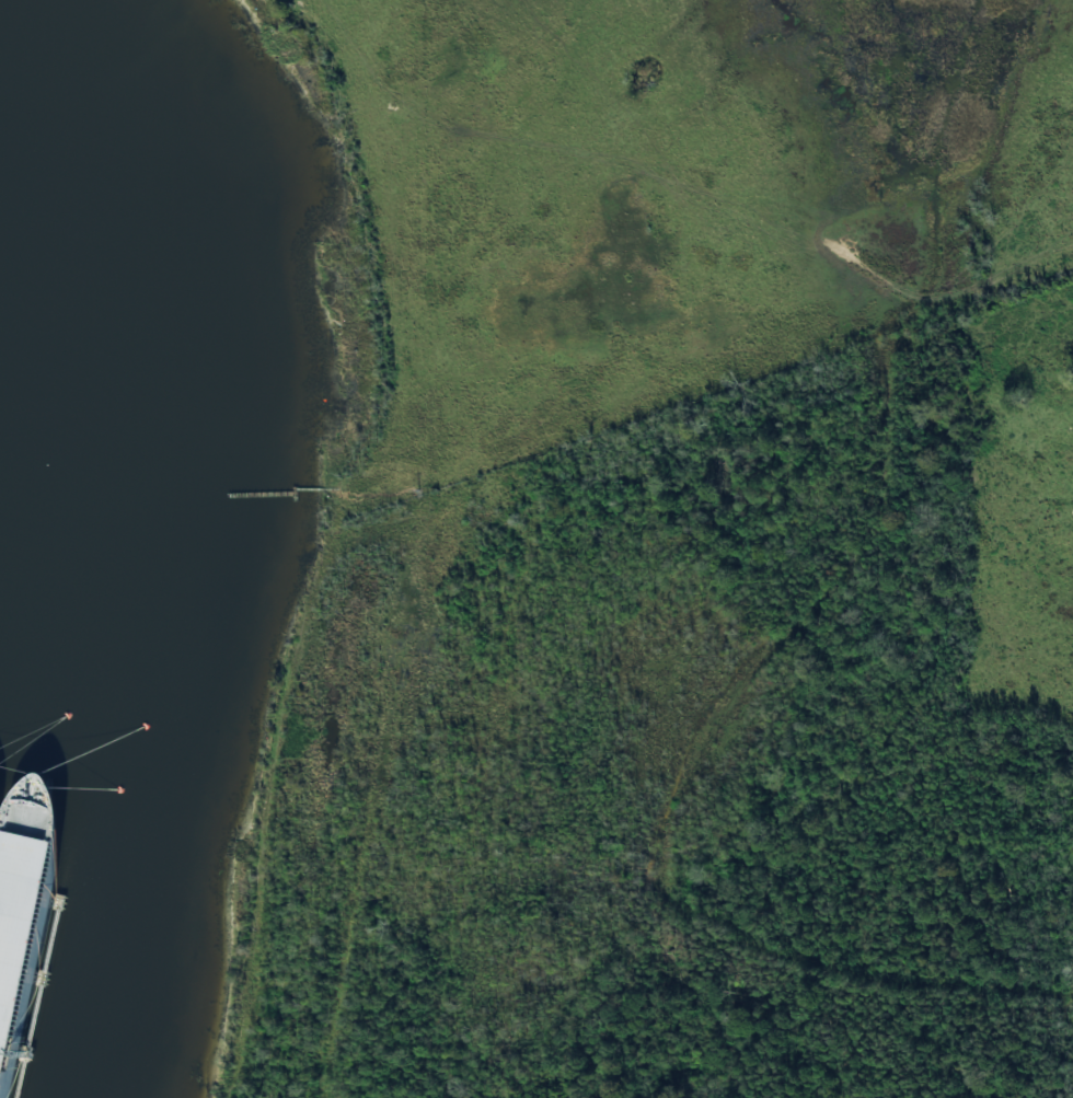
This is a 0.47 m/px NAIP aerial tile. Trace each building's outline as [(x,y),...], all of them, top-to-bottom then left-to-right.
[(63,839),(60,836),(69,792),(48,770),(46,770),(18,797),(0,887),(0,1040),(22,1044),(63,839)]
